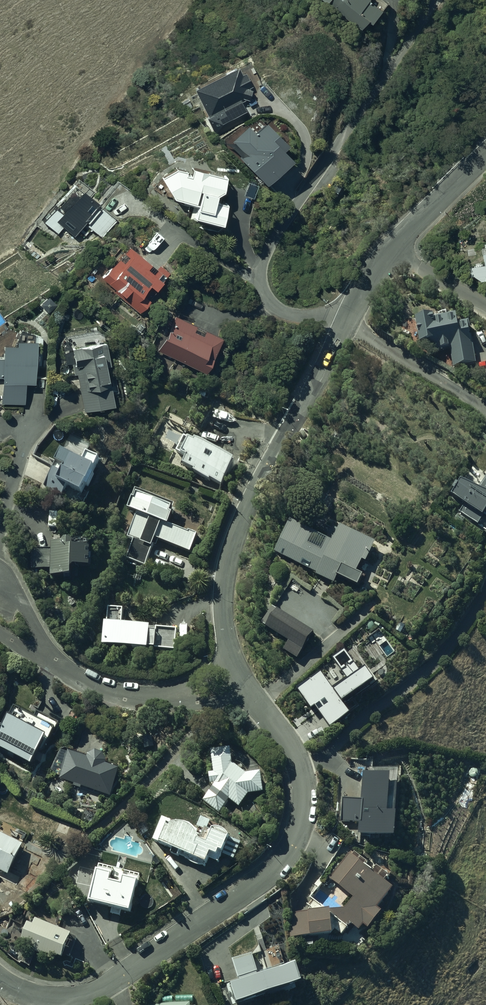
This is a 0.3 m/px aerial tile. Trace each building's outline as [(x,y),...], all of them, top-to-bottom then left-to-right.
[(360,29),(368,19),(372,22),(382,10),(370,0),(324,0),(360,29)] [(239,77),(235,69),(192,90),(206,118),(204,118),(215,139),(234,130),(225,112),(250,100),(246,91),(250,89),(242,75),(239,77)] [(285,146),(263,124),(252,135),(245,127),(230,142),(242,155),(238,158),(264,184),(288,161),(279,151),(285,146)] [(217,203),(223,178),(190,170),(188,178),(183,176),(183,172),(173,169),(158,178),(172,200),(195,205),(192,220),(219,227),(224,205),(217,203)] [(71,235),(81,224),(99,238),(113,221),(95,206),(95,205),(79,191),(64,209),(64,210),(61,214),(52,207),(41,220),(56,232),(60,226),(71,235)] [(169,271),(157,262),(153,266),(127,244),(101,277),(128,298),(126,300),(138,310),(147,299),(140,293),(148,284),(154,289),(169,271)] [(419,344),(430,343),(432,350),(450,348),(453,367),(474,364),(467,321),(457,322),(455,313),(415,319),(419,344)] [(203,370),(217,336),(173,317),(158,351),(203,370)] [(11,339),(11,343),(0,343),(0,403),(22,403),(22,382),(32,382),(32,339),(11,339)] [(108,365),(103,344),(71,350),(83,411),(112,406),(104,366),(108,365)] [(175,454),(186,460),(182,467),(219,486),(231,464),(194,445),(182,438),(175,454)] [(91,469),(68,457),(59,474),(50,470),(42,487),(74,503),(83,486),(91,469)] [(473,464),(461,482),(458,482),(449,495),(463,505),(458,512),(477,524),(483,516),(485,518),(485,472),(473,464)] [(174,508),(169,506),(168,505),(150,498),(135,492),(127,510),(135,514),(129,530),(130,530),(127,537),(133,540),(126,559),(144,566),(154,540),(187,554),(194,537),(176,530),(167,526),(174,508)] [(291,524),(286,532),(274,553),(318,579),(330,558),(303,542),(308,535),(291,524)] [(372,545),(341,527),(324,554),(355,573),(372,545)] [(78,543),(58,542),(58,549),(38,548),(38,567),(57,568),(57,577),(77,578),(78,568),(96,568),(96,549),(78,549),(78,543)] [(100,646),(170,652),(172,631),(119,626),(121,609),(105,607),(103,625),(102,625),(100,646)] [(314,633),(276,611),(265,629),(288,643),(283,650),(297,659),(302,651),(314,633)] [(317,705),(332,726),(349,714),(342,704),(368,686),(345,652),(334,660),(341,670),(326,680),(321,673),(297,690),(311,710),(317,705)] [(28,767),(36,753),(39,755),(52,731),(52,730),(56,723),(34,711),(30,718),(11,707),(0,727),(0,751),(28,767)] [(212,785),(213,785),(201,799),(217,812),(227,799),(237,807),(246,795),(262,793),(259,773),(243,776),(244,775),(230,763),(229,750),(210,751),(212,773),(207,773),(208,783),(213,783),(213,784),(212,785)] [(86,762),(68,755),(58,782),(107,799),(116,772),(104,768),(105,765),(102,758),(93,755),(87,759),(86,762)] [(400,763),(364,761),(362,799),(342,797),(340,820),(361,821),(360,836),(394,839),(400,763)] [(204,864),(206,858),(217,862),(228,835),(211,828),(204,844),(196,840),(197,837),(196,834),(194,832),(191,829),(188,827),(186,826),(181,824),(178,824),(173,824),(161,819),(159,824),(152,841),(204,864)] [(0,835),(0,872),(6,875),(21,845),(0,835)] [(355,901),(346,910),(289,913),(290,938),(334,936),(334,933),(336,931),(343,937),(351,928),(357,932),(361,927),(366,931),(380,916),(375,912),(390,892),(347,854),(327,876),(355,901)] [(87,904),(130,914),(138,881),(95,871),(87,904)] [(27,925),(21,942),(33,947),(32,951),(48,958),(50,954),(60,959),(70,936),(35,921),(32,927),(27,925)] [(235,1004),(301,985),(295,964),(257,975),(251,954),(230,960),(237,983),(230,985),(235,1004)]
